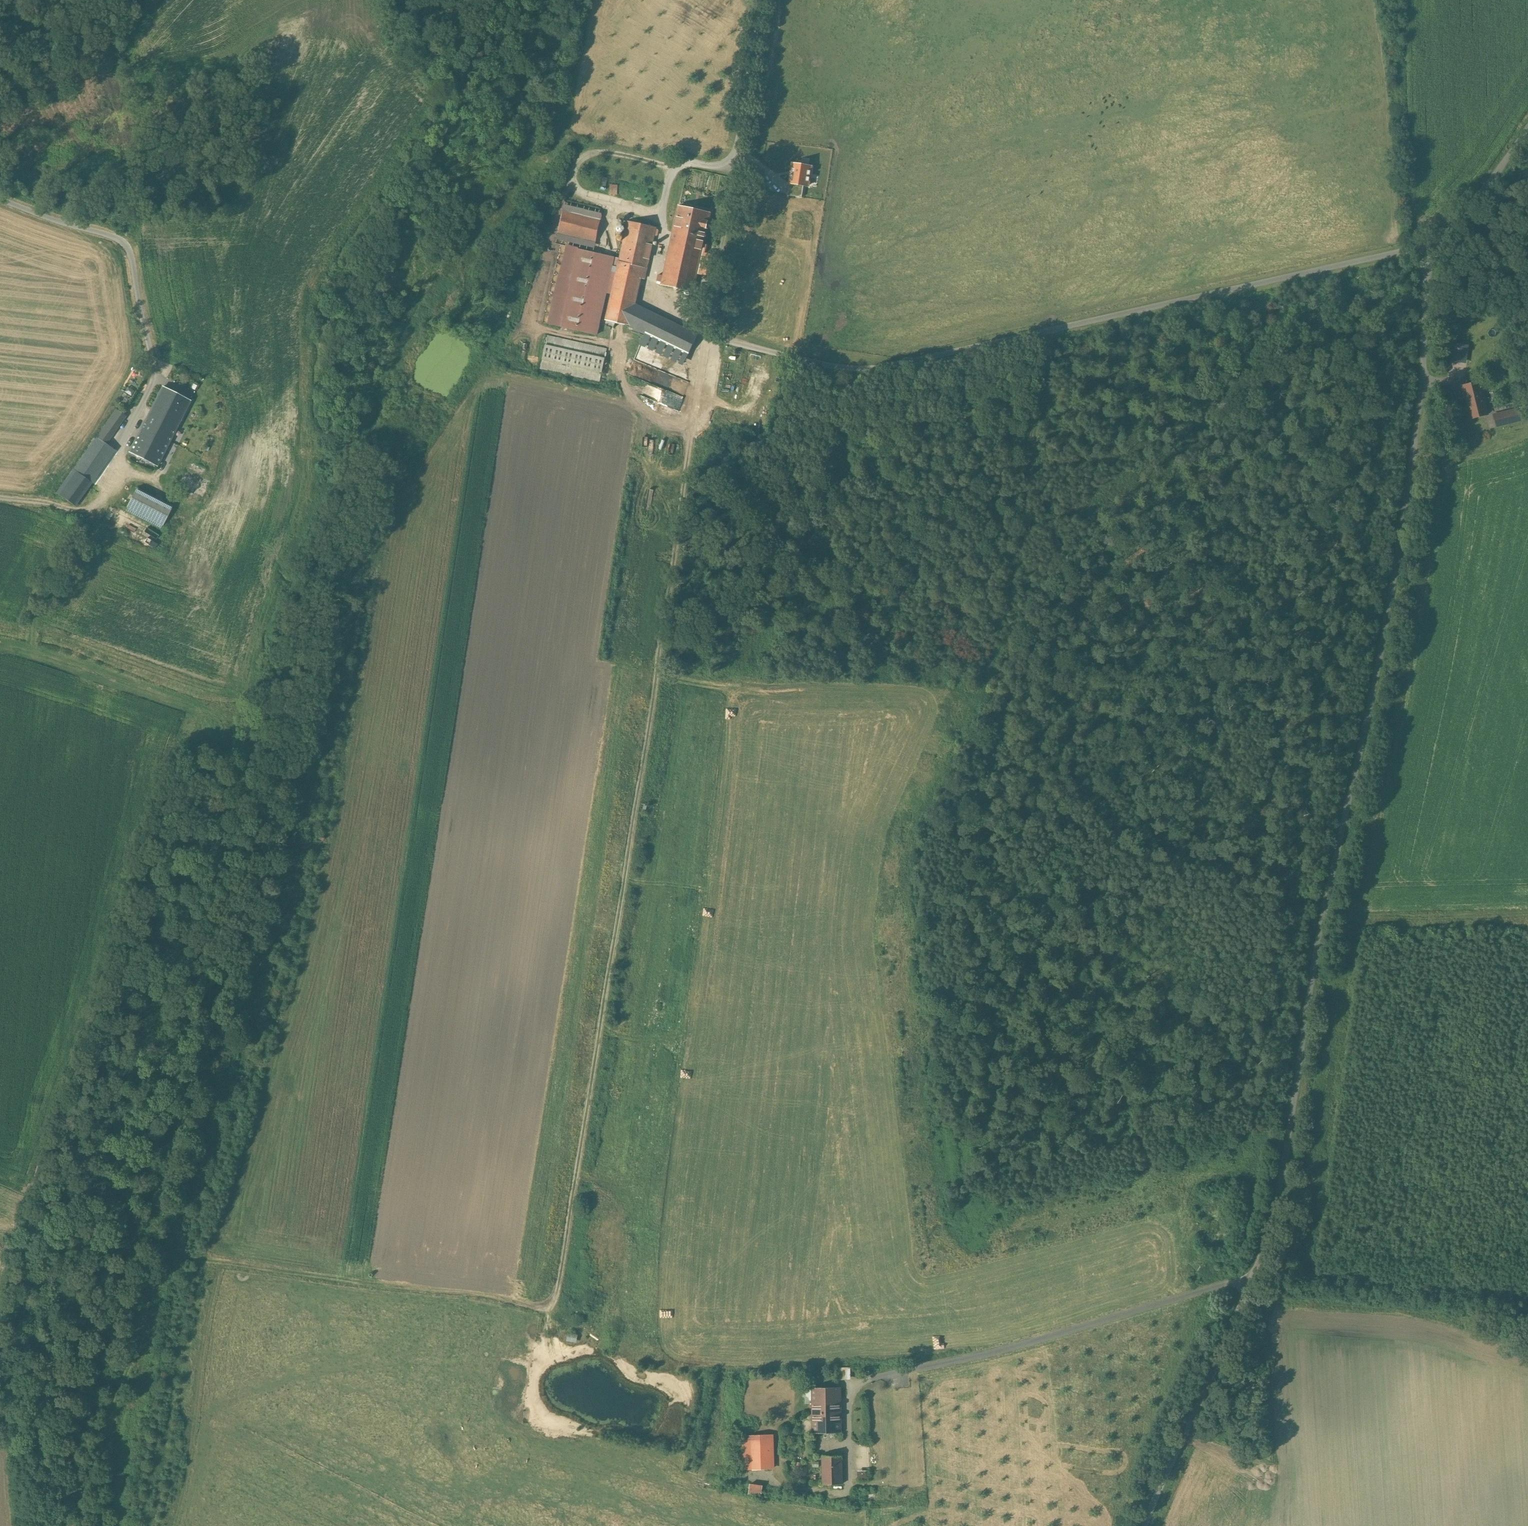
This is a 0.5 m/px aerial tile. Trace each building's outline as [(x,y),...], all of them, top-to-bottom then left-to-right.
[(758,169),(768,172),(770,165),(760,162),(758,169)] [(812,167),(793,164),(790,183),(804,185),(809,186),(812,167)] [(804,185),(790,183),(788,195),(802,197),(804,185)] [(609,192),(617,192),(617,184),(609,184),(609,192)] [(710,212),(679,205),(672,239),(703,245),(710,212)] [(601,219),(562,210),(557,233),(596,242),(601,219)] [(656,227),(629,221),(620,260),(617,273),(641,278),(644,279),(656,227)] [(703,245),(672,239),(662,284),(693,291),(703,245)] [(596,335),(614,256),(567,246),(550,325),(596,335)] [(641,278),(617,273),(607,320),(630,325),(649,334),(658,316),(635,305),(641,278)] [(728,282),(722,286),(725,292),(732,289),(728,282)] [(697,335),(661,317),(658,316),(649,334),(689,354),(697,335)] [(607,348),(547,335),(540,368),(600,382),(607,348)] [(1468,346),(1453,344),(1450,361),(1465,363),(1468,346)] [(1479,382),(1463,386),(1471,418),(1487,414),(1479,382)] [(163,387),(153,407),(180,420),(190,400),(163,387)] [(180,420),(153,407),(130,452),(156,466),(180,420)] [(117,409),(97,438),(106,444),(125,415),(117,409)] [(1517,409),(1494,415),(1496,426),(1513,422),(1520,420),(1517,409)] [(97,438),(58,494),(75,506),(114,449),(106,444),(97,438)] [(136,488),(126,507),(162,526),(172,506),(136,488)] [(851,1367),(837,1367),(837,1379),(851,1379),(851,1367)] [(841,1387),(812,1388),(812,1406),(841,1405),(841,1387)] [(841,1405),(812,1406),(812,1420),(812,1433),(842,1432),(841,1405)] [(771,1436),(744,1437),(745,1470),(773,1469),(771,1436)] [(870,1445),(855,1445),(855,1470),(871,1469),(870,1445)] [(842,1456),(822,1456),(823,1484),(842,1484),(842,1456)] [(868,1470),(858,1470),(858,1479),(868,1478),(868,1470)] [(749,1483),(748,1492),(761,1493),(762,1485),(749,1483)]
